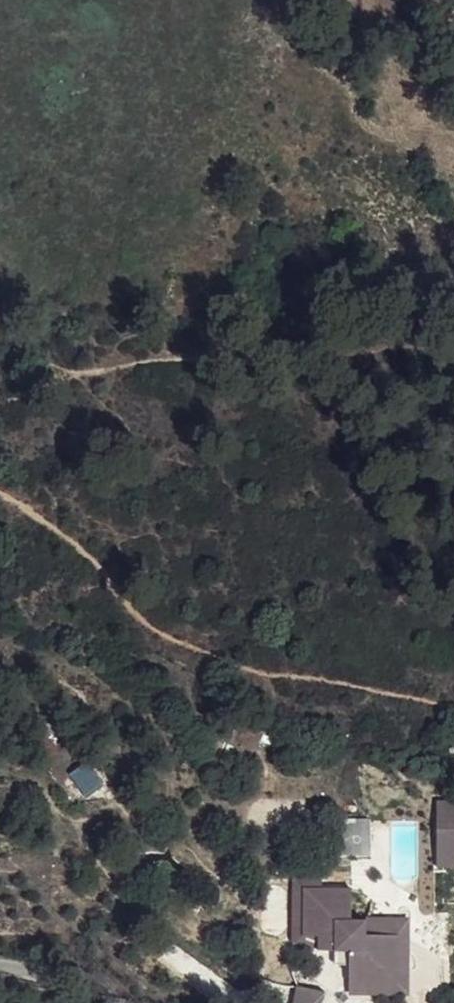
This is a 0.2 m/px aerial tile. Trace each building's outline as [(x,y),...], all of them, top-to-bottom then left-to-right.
[(440,798),(439,820),(453,822),(453,799),(440,798)] [(439,820),(439,829),(453,831),(453,822),(439,820)] [(351,888),(301,885),(299,930),(315,933),(317,946),(326,948),(329,960),(344,964),(344,987),(396,989),(396,939),(362,935),(361,921),(349,919),(351,888)]
